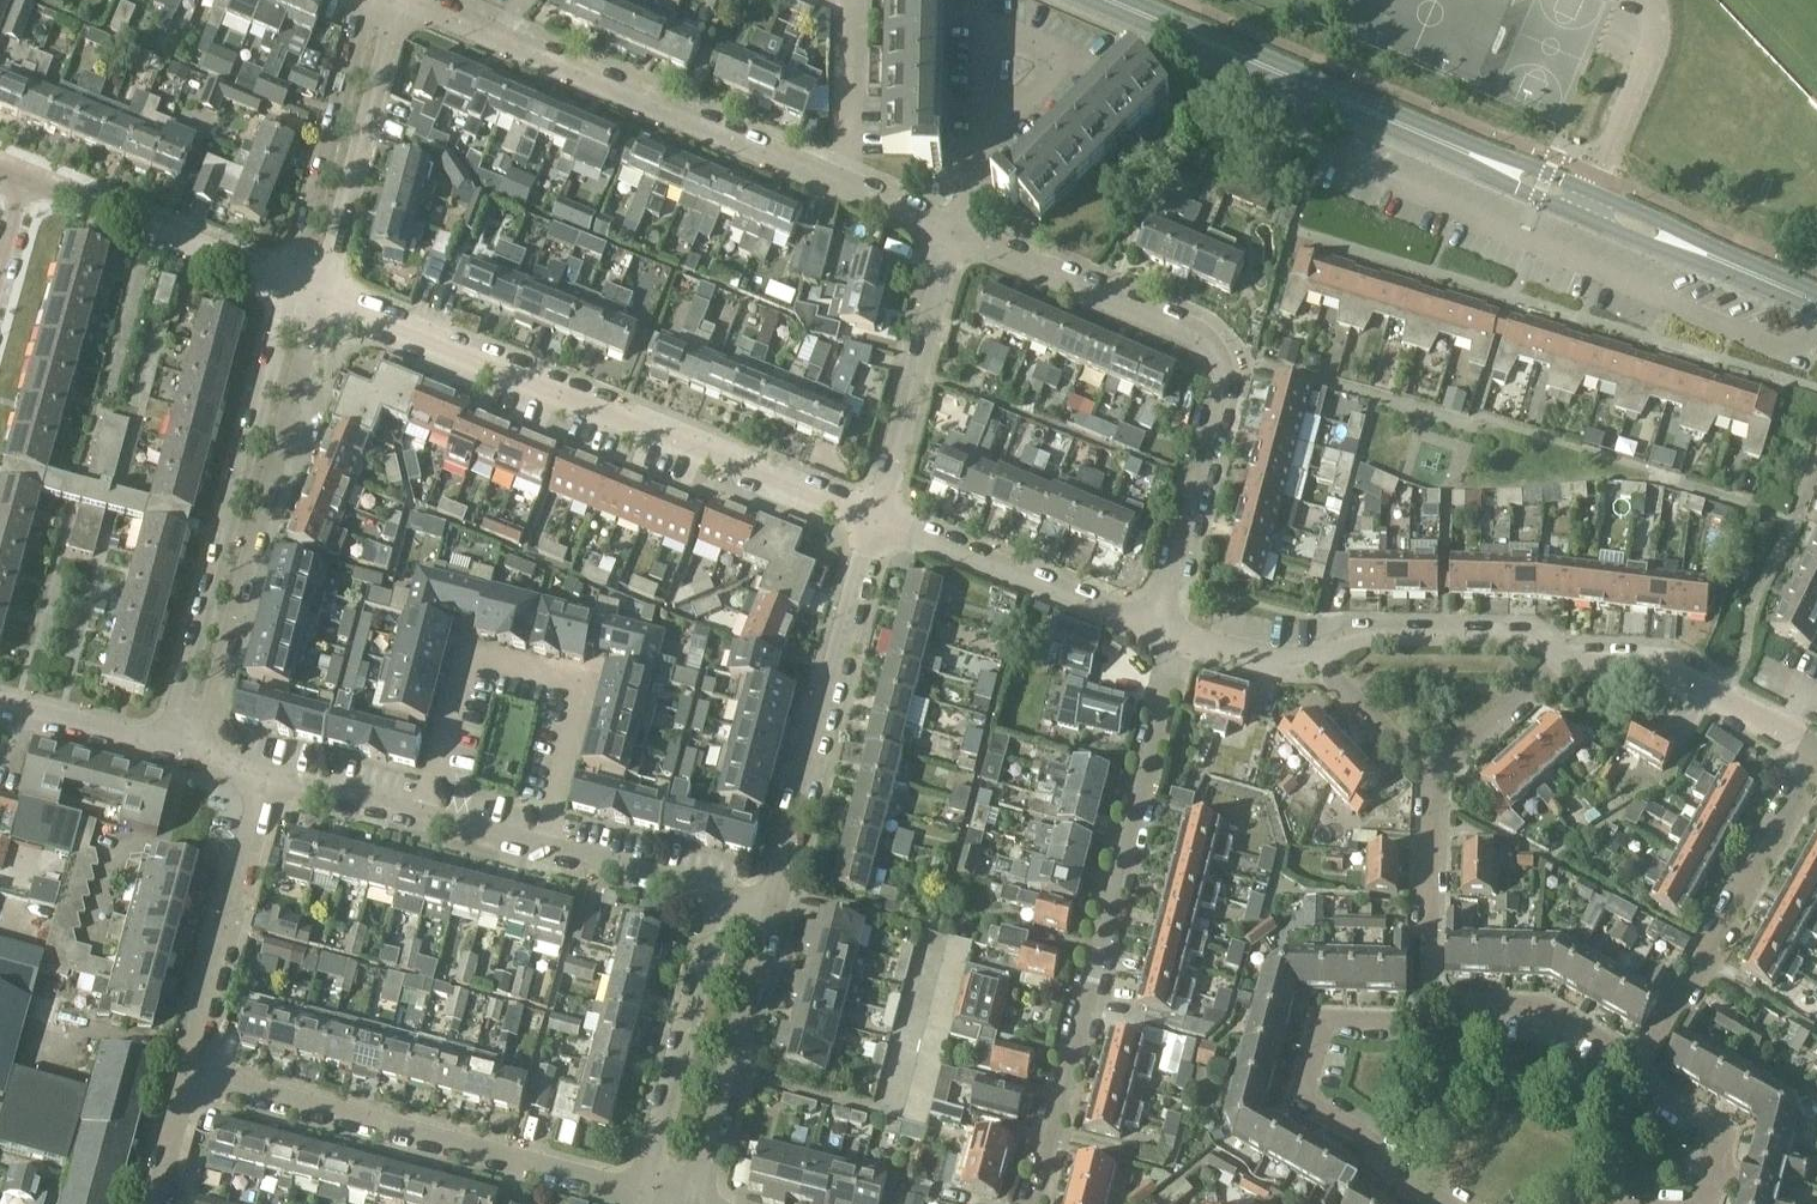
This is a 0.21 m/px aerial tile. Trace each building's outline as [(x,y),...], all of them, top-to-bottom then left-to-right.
[(10,2),(10,0),(0,0),(0,28),(10,2)] [(2,37),(20,44),(35,7),(18,0),(16,0),(2,37)] [(153,5),(164,9),(165,10),(169,0),(155,0),(153,5)] [(182,0),(169,0),(165,10),(164,9),(155,30),(166,34),(175,14),(176,14),(182,0)] [(212,8),(214,9),(206,28),(217,32),(223,17),(230,1),(231,0),(215,0),(212,8)] [(223,17),(251,29),(258,13),(257,12),(262,0),(231,0),(230,1),(223,17)] [(271,55),(294,0),(262,0),(257,12),(258,13),(251,29),(266,35),(259,50),(271,55)] [(275,83),(294,38),(308,44),(324,5),(324,4),(325,0),(294,0),(271,55),(261,77),(275,83)] [(601,34),(615,0),(553,0),(549,4),(550,5),(550,4),(564,10),(562,15),(573,20),(573,22),(601,34)] [(601,34),(612,39),(609,45),(627,53),(648,4),(639,0),(615,0),(601,34)] [(731,0),(711,0),(706,12),(723,19),(731,0)] [(802,0),(788,0),(784,8),(812,20),(818,7),(802,0)] [(884,157),(916,158),(916,167),(943,168),(944,132),(937,132),(941,0),(891,0),(887,155),(884,155),(884,157)] [(112,32),(123,37),(135,10),(120,3),(110,28),(112,32)] [(648,4),(627,53),(646,61),(649,55),(658,58),(671,27),(676,16),(648,4)] [(702,40),(671,27),(658,58),(689,71),(702,40)] [(110,39),(90,31),(85,44),(105,52),(110,39)] [(763,54),(771,38),(758,32),(750,49),(763,54)] [(774,108),(788,76),(772,70),(784,44),(771,38),(763,54),(759,64),(746,96),(774,108)] [(131,62),(135,50),(120,44),(115,55),(131,62)] [(746,96),(759,64),(719,48),(712,66),(723,71),(717,83),(746,96)] [(152,57),(135,50),(131,62),(147,69),(152,57)] [(30,52),(24,65),(36,70),(41,56),(30,52)] [(444,109),(449,95),(461,66),(434,54),(422,84),(411,111),(414,112),(424,117),(437,123),(444,109)] [(1168,98),(1170,96),(1129,55),(1127,56),(1132,61),(1024,168),(1020,164),(994,189),(1013,208),(1019,202),(1041,224),(1042,223),(1040,221),(1107,155),(1103,152),(1123,132),(1126,135),(1157,105),(1153,102),(1163,92),(1168,98)] [(41,56),(36,70),(34,76),(45,80),(52,61),(41,56)] [(233,70),(216,63),(212,74),(228,81),(233,70)] [(18,116),(29,88),(34,76),(36,70),(24,65),(21,72),(6,66),(2,78),(1,77),(0,80),(0,109),(18,116)] [(449,95),(444,109),(469,119),(475,106),(476,107),(488,77),(461,66),(449,95)] [(56,99),(45,127),(71,137),(82,110),(94,78),(83,73),(76,91),(60,85),(55,99),(56,99)] [(788,76),(774,108),(805,120),(818,89),(788,76)] [(253,97),(258,85),(239,77),(234,89),(253,97)] [(290,89),(275,83),(261,77),(258,85),(253,97),(282,109),(290,89)] [(455,149),(462,155),(466,151),(476,139),(483,124),(488,112),(502,118),(514,88),(488,77),(476,107),(475,106),(469,119),(463,134),(462,134),(455,149)] [(105,82),(94,78),(82,110),(71,137),(97,148),(107,120),(113,106),(98,100),(105,82)] [(217,115),(222,102),(227,88),(208,81),(197,108),(217,115)] [(514,88),(502,118),(515,124),(511,135),(510,135),(503,151),(516,157),(523,140),(528,129),(541,100),(532,96),(535,89),(517,82),(515,88),(514,88)] [(56,99),(55,99),(29,88),(18,116),(45,127),(56,99)] [(227,88),(222,102),(256,115),(261,103),(227,88)] [(124,159),(148,99),(136,94),(129,112),(113,106),(107,120),(97,148),(124,159)] [(151,169),(170,123),(155,117),(160,103),(148,99),(124,159),(137,164),(137,169),(147,174),(151,169)] [(567,111),(541,100),(528,129),(523,140),(536,146),(540,134),(555,140),(567,111)] [(594,122),(567,111),(555,140),(569,146),(563,160),(562,160),(557,173),(570,179),(576,166),(582,152),(581,151),(594,122)] [(424,117),(414,112),(408,128),(418,133),(416,137),(429,143),(437,123),(424,117)] [(240,154),(252,158),(282,170),(293,143),(282,138),(286,128),(267,121),(256,147),(244,143),(240,154)] [(582,152),(576,166),(611,181),(624,152),(615,148),(623,128),(606,121),(604,124),(603,126),(594,122),(581,151),(582,152)] [(195,132),(170,123),(151,169),(178,180),(189,153),(192,145),(196,136),(195,132)] [(433,133),(429,143),(429,144),(447,151),(451,140),(433,133)] [(645,179),(638,197),(650,202),(658,184),(659,185),(671,155),(662,151),(664,146),(646,138),(642,148),(633,144),(623,170),(645,179)] [(537,146),(536,146),(523,140),(516,157),(529,162),(537,146)] [(480,171),(485,157),(471,152),(467,162),(477,177),(479,173),(480,171)] [(393,172),(389,187),(422,196),(434,199),(437,186),(426,183),(432,160),(412,155),(410,159),(397,156),(397,158),(392,156),(388,171),(393,172)] [(670,189),(685,196),(698,167),(671,155),(659,185),(658,184),(650,202),(646,212),(660,218),(666,201),(665,201),(670,189)] [(458,193),(473,183),(455,157),(453,156),(440,165),(458,193)] [(493,170),(508,176),(514,162),(499,156),(493,170)] [(271,197),(282,170),(252,158),(246,172),(208,157),(203,169),(204,169),(204,170),(271,197)] [(693,248),(699,235),(699,234),(706,218),(711,207),(712,207),(725,178),(716,174),(719,168),(701,160),(698,167),(685,196),(680,209),(692,214),(680,243),(693,248)] [(1196,190),(1202,177),(1181,167),(1172,178),(1196,190)] [(271,197),(204,170),(193,197),(212,205),(218,190),(236,197),(230,212),(260,224),(271,197)] [(711,207),(706,218),(718,223),(722,212),(737,218),(738,219),(751,189),(750,189),(753,182),(736,175),(734,179),(733,181),(725,178),(712,207),(711,207)] [(1267,211),(1274,196),(1233,179),(1226,195),(1267,211)] [(414,227),(415,225),(422,196),(389,187),(386,199),(381,197),(377,213),(382,214),(381,218),(414,227)] [(738,252),(753,258),(765,230),(777,200),(751,189),(738,219),(737,218),(731,231),(745,236),(738,252)] [(464,223),(461,230),(476,235),(491,199),(476,193),(464,223)] [(639,229),(646,212),(650,202),(638,197),(626,224),(639,229)] [(1179,198),(1173,214),(1184,219),(1191,203),(1179,198)] [(765,230),(753,258),(765,262),(776,235),(791,241),(804,212),(777,200),(765,230)] [(1177,234),(1164,266),(1192,277),(1205,245),(1188,239),(1195,223),(1195,224),(1202,207),(1191,203),(1184,219),(1181,225),(1177,234)] [(577,206),(569,223),(589,232),(596,214),(577,206)] [(464,222),(452,217),(446,232),(457,237),(464,222)] [(608,240),(609,239),(616,223),(603,217),(596,234),(608,240)] [(426,228),(415,225),(414,227),(381,218),(378,231),(373,230),(369,244),(374,245),(373,247),(391,252),(389,261),(404,265),(411,239),(423,242),(426,228)] [(710,240),(718,223),(706,218),(699,234),(699,235),(710,240)] [(1137,255),(1164,266),(1177,234),(1151,223),(1137,255)] [(817,230),(811,255),(810,258),(827,263),(834,234),(817,230)] [(1210,232),(1205,245),(1192,277),(1232,294),(1246,262),(1232,257),(1238,244),(1210,232)] [(450,258),(449,258),(457,238),(444,234),(437,253),(434,252),(424,277),(440,284),(450,258)] [(46,477),(109,252),(66,240),(0,477),(0,642),(40,497),(105,514),(144,524),(101,684),(144,695),(244,321),(201,310),(149,504),(110,493),(129,422),(104,415),(85,487),(46,477)] [(491,304),(513,248),(501,242),(490,269),(464,259),(454,286),(465,291),(464,293),(491,304)] [(527,253),(513,248),(491,304),(518,315),(529,285),(516,280),(527,253)] [(851,290),(883,299),(892,269),(874,264),(877,252),(862,248),(851,290)] [(810,258),(811,255),(799,252),(793,272),(805,274),(810,258)] [(1308,292),(1325,298),(1336,261),(1317,255),(1315,259),(1302,255),(1284,313),(1295,317),(1308,292)] [(1340,324),(1352,327),(1368,275),(1355,271),(1356,267),(1336,261),(1325,298),(1343,303),(1340,324)] [(543,325),(566,269),(554,264),(543,290),(529,285),(518,315),(543,325)] [(743,278),(716,267),(711,280),(738,291),(743,278)] [(581,275),(566,269),(543,325),(571,336),(588,293),(575,288),(581,275)] [(1373,313),(1391,318),(1402,281),(1382,275),(1381,279),(1368,275),(1352,327),(1364,331),(1373,313)] [(169,310),(177,280),(161,276),(153,306),(169,310)] [(1406,344),(1418,348),(1434,295),(1421,291),(1422,287),(1402,281),(1391,318),(1409,323),(1406,344)] [(702,284),(696,300),(710,306),(711,306),(717,290),(702,284)] [(597,347),(620,290),(607,285),(602,299),(588,293),(571,336),(597,347)] [(883,299),(851,290),(850,292),(838,289),(835,301),(847,304),(842,321),(875,330),(876,328),(882,330),(886,314),(880,313),(883,299)] [(634,296),(620,290),(597,347),(625,358),(637,328),(623,322),(634,296)] [(1004,333),(1018,301),(991,290),(977,322),(1004,333)] [(1439,333),(1457,338),(1469,301),(1448,295),(1447,299),(1434,295),(1418,348),(1430,351),(1439,333)] [(653,369),(679,379),(698,334),(703,323),(703,324),(711,306),(710,306),(696,300),(695,300),(681,335),(683,336),(679,345),(656,336),(649,352),(658,356),(653,369)] [(1031,345),(1044,313),(1018,301),(1004,333),(1031,345)] [(1469,301),(1457,338),(1474,343),(1472,364),(1485,368),(1501,315),(1487,311),(1488,307),(1469,301)] [(820,310),(797,304),(794,313),(807,332),(838,340),(841,326),(817,319),(820,310)] [(1071,324),(1044,313),(1031,345),(1057,356),(1071,324)] [(1518,357),(1535,362),(1546,325),(1527,319),(1526,323),(1512,319),(1496,371),(1509,375),(1518,357)] [(703,323),(698,334),(712,339),(716,329),(703,324),(703,323)] [(1071,324),(1057,356),(1084,368),(1098,336),(1071,324)] [(1567,331),(1546,325),(1535,362),(1553,367),(1551,388),(1562,392),(1578,339),(1566,335),(1567,331)] [(705,355),(712,339),(698,334),(679,379),(706,390),(718,361),(705,355)] [(1111,379),(1124,347),(1098,336),(1084,368),(1110,379),(1111,379)] [(1592,343),(1578,339),(1562,392),(1575,395),(1584,377),(1601,382),(1613,345),(1593,339),(1592,343)] [(743,340),(738,352),(752,358),(757,346),(756,345),(743,340)] [(988,373),(999,347),(987,342),(976,368),(988,373)] [(826,404),(814,433),(841,444),(853,414),(841,410),(860,364),(869,366),(874,350),(850,343),(831,392),(826,404)] [(1633,351),(1613,345),(1601,382),(1619,387),(1617,408),(1628,412),(1645,359),(1632,355),(1633,351)] [(763,366),(770,351),(757,346),(752,358),(750,362),(763,367),(763,366)] [(1135,352),(1124,347),(1111,379),(1110,379),(1104,392),(1104,393),(1115,398),(1121,384),(1137,391),(1151,359),(1154,353),(1137,346),(1135,352)] [(999,347),(988,373),(1000,378),(1011,352),(999,347)] [(733,401),(734,401),(746,372),(750,362),(752,358),(738,352),(732,366),(718,361),(706,390),(733,401)] [(375,387),(386,413),(410,423),(426,383),(402,373),(406,363),(384,354),(379,366),(384,368),(377,386),(375,387)] [(1151,359),(1137,391),(1164,402),(1178,370),(1151,359)] [(1658,363),(1645,359),(1628,412),(1641,415),(1650,397),(1668,402),(1679,365),(1659,359),(1658,363)] [(772,382),(759,412),(787,422),(799,393),(809,366),(796,361),(790,377),(776,371),(772,382)] [(746,372),(734,401),(759,412),(772,382),(776,371),(763,366),(763,367),(750,362),(746,372)] [(1040,396),(1045,385),(1052,368),(1039,363),(1028,391),(1040,396)] [(1699,371),(1679,365),(1668,402),(1685,407),(1683,428),(1695,432),(1711,379),(1697,375),(1699,371)] [(787,422),(814,433),(826,404),(831,392),(817,386),(823,372),(809,366),(799,393),(787,422)] [(1052,369),(1045,385),(1057,390),(1064,374),(1052,369)] [(336,424),(375,440),(386,413),(375,387),(372,388),(354,380),(356,376),(344,371),(335,393),(346,397),(336,423),(337,423),(336,424)] [(1278,377),(1270,405),(1306,414),(1314,386),(1278,377)] [(1723,383),(1711,379),(1695,432),(1706,435),(1716,417),(1734,422),(1745,385),(1725,379),(1723,383)] [(426,383),(410,423),(433,432),(448,393),(427,384),(427,383),(426,383)] [(1765,391),(1745,385),(1734,422),(1751,427),(1748,454),(1759,458),(1777,399),(1763,395),(1765,391)] [(448,393),(433,432),(454,441),(455,441),(471,402),(448,393)] [(455,441),(454,441),(445,464),(468,474),(474,459),(475,459),(490,420),(469,411),(473,402),(471,402),(455,441)] [(981,403),(972,425),(985,431),(989,422),(990,422),(995,408),(981,403)] [(1299,442),(1306,414),(1270,405),(1263,433),(1299,442)] [(1159,414),(1147,409),(1140,425),(1152,430),(1159,414)] [(1074,427),(1086,432),(1092,419),(1080,413),(1074,427)] [(1353,415),(1350,426),(1364,430),(1367,418),(1353,415)] [(1108,425),(1092,419),(1086,432),(1102,439),(1108,425)] [(490,420),(475,459),(497,468),(513,429),(490,420)] [(987,506),(988,503),(1000,474),(999,473),(984,468),(1001,427),(990,422),(989,422),(985,431),(960,495),(987,506)] [(327,446),(366,462),(375,440),(336,424),(327,446)] [(933,484),(960,495),(985,431),(972,425),(966,439),(951,434),(944,453),(945,453),(933,484)] [(1360,442),(1364,430),(1350,426),(1347,438),(1360,442)] [(513,429),(497,468),(520,477),(535,438),(513,429)] [(1292,470),(1299,442),(1263,433),(1256,461),(1292,470)] [(535,438),(520,477),(515,488),(540,498),(560,448),(535,438)] [(319,468),(358,484),(366,462),(327,446),(319,468)] [(1021,463),(1021,465),(1033,470),(1040,454),(1027,449),(1021,463)] [(404,455),(407,468),(419,465),(416,453),(404,455)] [(573,501),(589,462),(566,453),(550,492),(573,501)] [(1040,454),(1033,470),(1044,474),(1051,458),(1040,454)] [(1332,482),(1335,483),(1336,482),(1349,486),(1356,459),(1343,455),(1339,471),(1322,467),(1319,479),(1332,482)] [(384,460),(387,471),(388,471),(399,469),(397,457),(384,460)] [(1130,460),(1124,473),(1138,478),(1143,465),(1130,460)] [(1284,498),(1292,470),(1256,461),(1248,489),(1284,498)] [(596,510),(612,471),(589,462),(573,501),(596,510)] [(419,465),(407,468),(410,482),(422,480),(419,465)] [(1362,465),(1355,490),(1368,496),(1381,501),(1382,498),(1383,490),(1372,485),(1378,472),(1362,465)] [(1076,483),(1088,489),(1095,472),(1082,467),(1076,483)] [(310,491),(349,507),(358,484),(319,468),(310,491)] [(388,471),(387,471),(390,486),(402,483),(399,469),(388,471)] [(1000,470),(999,473),(1000,474),(988,503),(1013,513),(1026,481),(1000,470)] [(619,520),(634,481),(612,471),(596,510),(619,520)] [(1095,472),(1088,489),(1099,493),(1106,477),(1095,472)] [(1372,485),(1383,490),(1389,477),(1378,472),(1372,485)] [(1400,482),(1389,477),(1383,490),(1395,494),(1400,482)] [(642,529),(657,490),(634,481),(619,520),(642,529)] [(1042,525),(1043,522),(1045,519),(1055,493),(1054,492),(1028,482),(1026,481),(1013,513),(1042,525)] [(1332,494),(1346,498),(1349,486),(1336,482),(1335,483),(1332,494)] [(1574,486),(1576,500),(1588,498),(1587,484),(1574,486)] [(1633,499),(1635,485),(1623,484),(1621,498),(1633,499)] [(1632,515),(1644,516),(1647,486),(1635,485),(1633,499),(1632,515)] [(1576,500),(1574,486),(1562,487),(1563,501),(1576,500)] [(1043,522),(1071,533),(1083,501),(1055,489),(1054,492),(1055,493),(1045,519),(1043,522)] [(1241,517),(1277,526),(1284,498),(1248,489),(1241,517)] [(1522,491),(1523,505),(1542,505),(1543,489),(1522,491)] [(664,538),(680,499),(657,490),(642,529),(664,538)] [(344,519),(349,507),(310,491),(301,514),(314,519),(340,529),(344,519)] [(1511,505),(1510,491),(1498,492),(1498,506),(1511,505)] [(1511,505),(1523,505),(1522,491),(1510,491),(1511,505)] [(1441,506),(1441,492),(1429,492),(1428,506),(1441,506)] [(1466,493),(1453,493),(1453,507),(1466,507),(1466,493)] [(1690,511),(1694,498),(1682,495),(1678,508),(1690,511)] [(1694,498),(1690,511),(1702,515),(1706,502),(1694,498)] [(703,508),(680,499),(664,538),(687,547),(703,508)] [(451,517),(456,505),(443,500),(439,512),(451,517)] [(1071,533),(1097,544),(1110,511),(1094,505),(1083,501),(1071,533)] [(721,551),(738,512),(715,503),(699,542),(721,551)] [(1110,511),(1097,544),(1124,554),(1143,508),(1131,503),(1125,517),(1110,511)] [(468,510),(456,505),(451,517),(464,522),(468,510)] [(1713,518),(1715,519),(1744,528),(1748,515),(1717,505),(1713,518)] [(76,519),(68,550),(93,557),(103,519),(104,514),(79,508),(76,519)] [(760,521),(738,512),(721,551),(744,560),(760,521)] [(391,513),(388,522),(400,526),(403,516),(391,513)] [(301,514),(291,537),(341,557),(350,533),(340,529),(314,519),(301,514)] [(1233,545),(1270,554),(1277,526),(1241,517),(1233,545)] [(496,536),(501,523),(488,518),(483,531),(496,536)] [(770,571),(797,559),(796,557),(803,539),(808,541),(812,529),(791,520),(786,530),(761,520),(760,521),(744,560),(770,571)] [(400,526),(388,522),(383,539),(395,542),(400,526)] [(525,533),(501,523),(496,536),(520,545),(525,533)] [(1321,538),(1334,541),(1338,529),(1324,526),(1321,538)] [(1816,558),(1816,533),(1807,554),(1816,558)] [(120,539),(112,537),(109,548),(117,550),(120,539)] [(1334,541),(1321,538),(1318,550),(1331,553),(1334,541)] [(539,552),(551,558),(556,546),(544,541),(539,552)] [(1410,557),(1409,595),(1439,595),(1440,558),(1438,558),(1438,544),(1412,543),(1412,557),(1410,557)] [(1270,554),(1233,545),(1226,573),(1234,575),(1235,576),(1236,577),(1239,579),(1241,581),(1243,581),(1246,582),(1249,582),(1252,581),(1254,580),(1262,582),(1270,554)] [(556,546),(551,558),(564,563),(569,551),(556,546)] [(1510,548),(1510,559),(1509,597),(1538,598),(1538,560),(1539,546),(1509,546),(1509,548),(1510,548)] [(1481,559),(1480,596),(1509,597),(1510,559),(1510,548),(1509,548),(1481,547),(1481,559)] [(393,551),(381,548),(376,567),(388,571),(393,551)] [(1381,557),(1380,594),(1409,595),(1410,557),(1387,557),(1387,549),(1381,549),(1381,557)] [(1807,554),(1795,578),(1816,589),(1816,558),(1807,554)] [(281,556),(274,581),(316,592),(316,593),(322,594),(329,569),(281,556)] [(1337,556),(1331,579),(1352,585),(1351,593),(1380,594),(1381,557),(1337,556)] [(506,568),(519,573),(524,563),(510,557),(506,568)] [(1451,596),(1480,596),(1481,559),(1452,558),(1451,596)] [(760,596),(799,611),(800,612),(810,586),(821,591),(829,569),(818,564),(816,568),(798,561),(797,559),(770,571),(760,596)] [(1566,601),(1567,564),(1538,560),(1538,598),(1566,601)] [(437,563),(433,577),(445,580),(448,569),(449,566),(437,563)] [(524,563),(519,573),(533,579),(537,568),(524,563)] [(1595,605),(1596,567),(1567,564),(1566,601),(1595,605)] [(1324,581),(1327,569),(1314,565),(1310,578),(1324,581)] [(490,592),(491,592),(496,572),(474,566),(472,575),(448,569),(445,580),(447,580),(439,606),(440,606),(482,617),(483,618),(490,592)] [(581,577),(594,583),(599,571),(586,566),(581,577)] [(1624,608),(1625,571),(1596,567),(1595,605),(1624,608)] [(354,581),(368,585),(371,575),(357,571),(354,581)] [(599,571),(594,583),(606,588),(611,576),(599,571)] [(1653,611),(1654,574),(1625,571),(1624,608),(1653,611)] [(436,624),(436,623),(440,606),(439,606),(447,580),(445,580),(433,577),(421,574),(416,595),(396,590),(394,596),(395,596),(391,612),(404,616),(405,615),(436,624)] [(1682,615),(1683,577),(1654,574),(1653,611),(1682,615)] [(371,575),(368,585),(382,589),(385,578),(371,575)] [(911,577),(903,605),(937,614),(944,585),(911,577)] [(1707,618),(1708,613),(1709,612),(1712,609),(1715,605),(1716,601),(1716,597),(1714,592),(1712,588),(1711,587),(1712,581),(1683,577),(1682,615),(1707,618)] [(565,589),(575,594),(579,585),(580,585),(581,583),(569,578),(565,589)] [(629,589),(642,595),(647,583),(634,578),(629,589)] [(1795,578),(1783,602),(1816,619),(1816,589),(1795,578)] [(697,585),(702,596),(715,591),(710,579),(697,585)] [(310,615),(316,593),(316,592),(274,581),(268,604),(310,616),(310,615)] [(647,583),(642,595),(655,600),(659,588),(647,583)] [(575,594),(574,597),(580,599),(585,588),(580,585),(579,585),(575,594)] [(675,608),(702,596),(697,585),(679,593),(673,607),(675,608)] [(367,606),(391,612),(395,596),(394,596),(371,589),(367,606)] [(483,618),(482,617),(478,634),(502,640),(503,640),(514,598),(491,592),(490,592),(483,618)] [(799,611),(760,596),(751,618),(790,634),(799,611)] [(539,605),(514,598),(503,640),(502,640),(501,642),(527,649),(539,605)] [(705,603),(710,615),(722,609),(717,598),(705,603)] [(632,657),(639,631),(616,625),(621,605),(599,599),(594,619),(595,619),(588,645),(589,645),(631,656),(632,657)] [(1816,634),(1816,619),(1783,602),(1771,626),(1811,646),(1816,634)] [(697,620),(710,615),(705,603),(692,609),(697,620)] [(268,604),(262,628),(315,642),(322,618),(310,615),(310,616),(268,604)] [(897,628),(896,633),(929,642),(937,614),(903,605),(897,628)] [(561,656),(560,655),(571,613),(546,607),(535,651),(561,658),(561,656)] [(646,607),(642,621),(653,624),(657,610),(646,607)] [(347,610),(343,624),(354,627),(357,613),(347,610)] [(589,645),(588,645),(595,619),(594,619),(571,613),(560,655),(561,656),(585,662),(589,645)] [(361,629),(371,632),(375,618),(364,615),(361,629)] [(398,639),(446,652),(453,627),(436,623),(436,624),(405,615),(404,616),(398,639)] [(1055,615),(1048,642),(1068,648),(1068,645),(1077,648),(1083,626),(1055,615)] [(1010,633),(1013,621),(1010,621),(996,617),(993,629),(1007,633),(1010,633)] [(780,657),(790,634),(751,618),(741,641),(780,657)] [(350,641),(354,627),(343,624),(339,638),(350,641)] [(298,663),(298,664),(303,665),(309,642),(315,643),(315,642),(262,628),(256,651),(298,663)] [(695,639),(709,642),(711,632),(697,628),(695,639)] [(368,646),(371,632),(361,629),(357,643),(368,646)] [(1006,646),(1010,633),(1007,633),(993,629),(990,642),(1003,645),(1006,646)] [(676,669),(678,663),(658,658),(663,637),(639,631),(632,657),(631,656),(627,672),(627,673),(652,680),(671,685),(676,669)] [(891,652),(889,661),(922,670),(940,675),(943,663),(925,659),(929,642),(896,633),(891,652)] [(446,652),(398,639),(392,663),(440,675),(446,652)] [(706,653),(709,642),(695,639),(692,649),(706,653)] [(1090,676),(1091,674),(1096,653),(1077,648),(1068,645),(1068,648),(1062,669),(1080,673),(1090,676)] [(731,676),(741,678),(774,686),(774,685),(780,661),(738,650),(731,676)] [(265,681),(278,684),(291,687),(291,688),(298,664),(298,663),(256,651),(249,676),(265,681)] [(334,658),(331,672),(341,674),(345,660),(334,658)] [(380,685),(391,688),(434,699),(440,675),(392,663),(386,661),(380,685)] [(885,675),(881,689),(915,698),(922,670),(889,661),(885,675)] [(352,662),(348,676),(359,679),(363,665),(352,662)] [(611,668),(604,693),(646,704),(646,703),(652,680),(627,673),(627,672),(611,668)] [(676,669),(671,685),(696,692),(700,676),(676,669)] [(979,684),(995,688),(999,676),(982,671),(979,684)] [(341,674),(331,672),(327,686),(338,688),(341,674)] [(1119,735),(1126,704),(1102,698),(1104,693),(1090,689),(1094,675),(1091,674),(1090,676),(1080,673),(1075,691),(1074,691),(1070,705),(1083,709),(1079,724),(1119,735)] [(355,693),(359,679),(348,676),(345,690),(355,693)] [(714,695),(717,681),(706,678),(703,693),(714,695)] [(795,691),(774,685),(774,686),(741,678),(735,703),(740,704),(741,703),(789,715),(795,691)] [(1215,735),(1229,684),(1204,678),(1195,712),(1210,716),(1205,732),(1215,735)] [(238,719),(266,727),(267,727),(278,684),(265,681),(261,697),(245,693),(238,719)] [(267,727),(266,727),(265,729),(295,737),(296,735),(295,735),(301,708),(286,704),(291,687),(278,684),(267,727)] [(995,688),(979,684),(976,695),(992,699),(995,688)] [(1253,691),(1229,684),(1215,735),(1225,737),(1230,722),(1244,725),(1253,691)] [(427,723),(434,699),(391,688),(385,712),(386,712),(398,716),(411,719),(427,723)] [(879,699),(874,718),(907,726),(915,698),(881,689),(879,699)] [(598,717),(651,730),(658,706),(646,703),(646,704),(604,693),(598,717)] [(316,712),(301,708),(295,735),(296,735),(323,742),(335,698),(321,694),(316,712)] [(683,698),(679,712),(690,715),(693,701),(683,698)] [(359,752),(366,725),(351,721),(356,703),(342,699),(330,744),(358,751),(359,752)] [(697,717),(707,719),(711,705),(700,703),(697,717)] [(741,703),(740,704),(735,727),(782,739),(789,715),(741,703)] [(1309,761),(1339,733),(1318,711),(1301,727),(1292,718),(1280,729),(1309,761)] [(398,716),(386,712),(381,729),(366,725),(359,752),(358,751),(358,754),(388,762),(388,759),(387,759),(398,716)] [(690,715),(679,712),(675,726),(686,729),(690,715)] [(406,736),(411,719),(398,716),(387,759),(388,759),(416,767),(423,740),(406,736)] [(598,717),(592,740),(634,751),(634,752),(645,755),(651,730),(598,717)] [(704,733),(707,719),(697,717),(693,731),(704,733)] [(1528,738),(1555,768),(1587,739),(1576,727),(1567,735),(1550,717),(1528,738)] [(900,753),(907,726),(874,718),(866,746),(869,747),(900,753)] [(1664,769),(1679,743),(1642,722),(1627,749),(1628,749),(1621,763),(1633,770),(1640,756),(1664,769)] [(1711,754),(1732,767),(1745,745),(1714,726),(1706,739),(1716,745),(1711,754)] [(782,739),(735,727),(729,749),(728,750),(776,763),(782,739)] [(965,742),(981,746),(984,734),(968,730),(965,742)] [(1319,771),(1330,783),(1360,755),(1339,733),(1309,761),(1310,761),(1301,770),(1310,778),(1319,771)] [(994,735),(988,756),(1005,760),(1011,739),(994,735)] [(1539,782),(1555,768),(1528,738),(1505,758),(1533,788),(1532,789),(1549,807),(1556,800),(1539,782)] [(634,751),(592,740),(586,765),(602,769),(614,772),(627,776),(634,752),(634,751)] [(978,758),(981,746),(965,742),(962,754),(978,758)] [(20,800),(58,810),(59,810),(65,784),(126,800),(119,826),(158,836),(173,780),(109,763),(109,764),(108,764),(107,768),(99,766),(100,762),(99,762),(99,761),(35,743),(20,800)] [(670,746),(667,760),(677,762),(681,748),(670,746)] [(863,769),(862,775),(896,784),(903,754),(900,753),(869,747),(863,769)] [(728,750),(729,749),(723,748),(716,774),(728,777),(728,775),(770,786),(776,763),(728,750)] [(688,750),(684,764),(695,767),(699,753),(688,750)] [(1360,755),(1330,783),(1359,814),(1372,803),(1363,794),(1381,778),(1360,755)] [(1005,760),(988,756),(981,780),(998,785),(1005,760)] [(1532,789),(1533,788),(1505,758),(1483,778),(1499,796),(1489,804),(1500,817),(1496,821),(1516,831),(1524,824),(1510,808),(1532,789)] [(1044,765),(1041,776),(1104,792),(1109,771),(1063,759),(1061,769),(1044,765)] [(663,774),(674,776),(677,762),(667,760),(663,774)] [(691,781),(695,767),(684,764),(681,778),(691,781)] [(1610,786),(1618,773),(1608,767),(1601,780),(1610,786)] [(574,808),(602,815),(603,816),(614,772),(602,769),(598,786),(581,781),(574,808)] [(1687,776),(1745,808),(1757,787),(1726,769),(1717,784),(1691,769),(1687,776)] [(631,825),(632,823),(631,823),(637,796),(622,792),(627,776),(614,772),(603,816),(602,815),(601,818),(631,825)] [(728,775),(728,777),(722,800),(735,804),(747,807),(764,811),(770,786),(728,775)] [(858,793),(855,803),(889,812),(896,784),(862,775),(858,793)] [(1104,792),(1041,776),(1038,787),(1055,791),(1053,799),(1099,811),(1104,792)] [(1745,808),(1687,776),(1686,779),(1699,786),(1694,795),(1707,802),(1701,813),(1732,830),(1745,808)] [(1287,796),(1298,786),(1289,777),(1279,788),(1287,796)] [(652,800),(637,796),(631,823),(632,823),(660,830),(671,786),(657,782),(652,800)] [(952,798),(969,803),(972,790),(955,786),(952,798)] [(696,840),(703,812),(688,808),(692,791),(678,787),(667,832),(695,839),(696,840)] [(1180,806),(1184,792),(1173,789),(1169,803),(1180,806)] [(981,792),(977,807),(989,810),(993,796),(981,792)] [(1192,809),(1196,795),(1184,792),(1180,806),(1192,809)] [(11,831),(19,801),(0,795),(0,812),(4,813),(0,828),(0,829),(11,831)] [(969,803),(952,798),(949,811),(965,815),(969,803)] [(1099,811),(1053,799),(1051,808),(1033,803),(1030,814),(1094,831),(1099,811)] [(718,816),(703,812),(696,840),(695,839),(694,842),(724,849),(725,847),(724,847),(735,804),(722,800),(718,816)] [(1556,800),(1549,807),(1559,818),(1566,811),(1556,800)] [(1635,800),(1630,810),(1642,817),(1645,813),(1648,807),(1635,800)] [(852,816),(848,831),(881,840),(889,812),(855,803),(852,816)] [(1675,829),(1676,827),(1680,819),(1650,803),(1648,807),(1645,813),(1662,823),(1663,822),(1675,829)] [(735,804),(724,847),(725,847),(753,854),(759,828),(743,824),(747,807),(735,804)] [(977,807),(971,830),(985,834),(991,811),(989,810),(977,807)] [(1637,827),(1642,817),(1630,810),(1624,821),(1637,827)] [(1732,830),(1701,813),(1693,827),(1680,819),(1676,827),(1720,852),(1732,830)] [(1181,839),(1231,852),(1233,841),(1220,838),(1224,822),(1187,814),(1181,839)] [(82,819),(80,827),(94,831),(97,822),(82,818),(82,819)] [(1606,824),(1600,834),(1612,841),(1619,831),(1606,824)] [(1035,847),(1087,860),(1092,841),(1031,825),(1029,836),(1037,838),(1035,847)] [(80,827),(77,837),(92,841),(94,831),(80,827)] [(1676,827),(1675,829),(1670,838),(1683,845),(1677,856),(1708,873),(1720,852),(1676,827)] [(985,834),(971,830),(965,850),(979,854),(985,834)] [(312,886),(315,876),(323,843),(312,840),(311,835),(299,831),(296,836),(294,836),(283,879),(312,886)] [(846,840),(841,860),(874,868),(878,852),(891,855),(895,843),(881,840),(848,831),(846,840)] [(898,831),(895,843),(912,848),(915,836),(898,831)] [(1606,852),(1612,841),(1600,834),(1594,845),(1606,852)] [(77,837),(75,845),(82,848),(89,850),(92,841),(77,837)] [(1804,860),(1816,867),(1816,839),(1816,838),(1804,860)] [(9,844),(10,842),(8,842),(0,839),(0,871),(1,872),(9,844)] [(323,843),(315,876),(342,883),(351,850),(340,848),(340,842),(327,839),(324,843),(323,843)] [(1175,863),(1211,872),(1214,858),(1228,862),(1231,852),(1181,839),(1175,863)] [(1494,893),(1496,851),(1495,851),(1495,841),(1467,840),(1467,850),(1465,850),(1463,892),(1494,893)] [(909,859),(912,848),(895,843),(891,855),(909,859)] [(82,848),(75,845),(67,874),(92,868),(99,866),(96,851),(89,850),(82,848)] [(1048,872),(1082,880),(1087,860),(1035,847),(1035,848),(1033,857),(1014,853),(1011,863),(1016,864),(1048,872)] [(1260,860),(1275,864),(1278,852),(1263,849),(1260,860)] [(342,883),(370,890),(379,858),(351,850),(342,883)] [(979,854),(965,850),(965,851),(964,851),(957,875),(974,879),(981,855),(979,854)] [(1398,894),(1399,852),(1369,850),(1367,893),(1398,894)] [(102,961),(98,979),(100,980),(162,997),(198,864),(153,852),(148,869),(129,863),(123,884),(143,889),(134,921),(115,916),(109,936),(129,942),(122,967),(105,962),(102,961)] [(370,890),(398,897),(407,865),(396,862),(396,857),(382,853),(380,858),(379,858),(370,890)] [(1518,854),(1518,867),(1534,868),(1534,855),(1518,854)] [(1328,869),(1343,870),(1343,856),(1328,855),(1328,869)] [(1696,895),(1708,873),(1677,856),(1669,870),(1656,863),(1651,870),(1696,895)] [(867,896),(874,868),(841,860),(834,887),(867,896)] [(1275,864),(1260,860),(1258,871),(1273,875),(1275,864)] [(1804,860),(1792,882),(1816,896),(1816,867),(1804,860)] [(1169,887),(1218,899),(1221,889),(1207,886),(1211,872),(1175,863),(1169,887)] [(1048,872),(1016,864),(1012,881),(1028,885),(1027,888),(1077,901),(1082,880),(1048,872)] [(407,865),(398,897),(425,904),(434,872),(407,865)] [(92,868),(67,874),(63,890),(87,884),(95,882),(92,868)] [(453,911),(461,879),(452,876),(452,871),(439,868),(436,872),(434,872),(425,904),(422,917),(450,924),(453,911)] [(1684,917),(1696,895),(1651,870),(1645,881),(1658,889),(1652,899),(1684,917)] [(463,879),(461,879),(453,911),(481,919),(490,886),(480,884),(479,878),(466,875),(463,879)] [(33,879),(27,903),(54,910),(60,886),(33,879)] [(1598,889),(1581,880),(1573,894),(1591,903),(1598,889)] [(490,886),(481,919),(509,926),(518,893),(507,891),(507,886),(494,882),(490,886)] [(1780,903),(1816,924),(1816,912),(1816,910),(1816,896),(1792,882),(1780,903)] [(87,884),(63,890),(59,906),(83,899),(91,897),(87,884)] [(1069,932),(1075,909),(1021,894),(1022,892),(1005,887),(1001,901),(1040,911),(1037,923),(1069,932)] [(1163,912),(1198,920),(1202,906),(1216,910),(1218,899),(1169,887),(1163,912)] [(518,893),(509,926),(537,933),(546,901),(536,898),(535,892),(521,889),(518,893)] [(1248,907),(1263,910),(1266,898),(1251,895),(1248,907)] [(1507,914),(1508,898),(1497,897),(1496,913),(1507,914)] [(1323,928),(1324,898),(1305,898),(1304,927),(1323,928)] [(1508,898),(1507,914),(1518,914),(1519,898),(1508,898)] [(83,899),(59,906),(55,921),(79,915),(87,913),(83,899)] [(546,901),(537,933),(534,944),(563,952),(574,908),(546,901)] [(1767,925),(1799,942),(1804,932),(1816,939),(1816,924),(1780,903),(1767,925)] [(1263,910),(1248,907),(1242,932),(1250,934),(1255,930),(1266,923),(1260,922),(1263,910)] [(269,935),(297,942),(301,927),(303,918),(275,911),(269,935)] [(599,916),(584,912),(576,941),(591,945),(599,916)] [(1163,912),(1157,935),(1206,947),(1208,937),(1195,934),(1198,920),(1163,912)] [(616,951),(623,953),(656,961),(656,960),(661,960),(664,947),(660,945),(663,933),(658,932),(661,922),(626,913),(616,951)] [(807,936),(859,950),(866,925),(823,914),(819,928),(810,926),(807,936)] [(1476,974),(1478,935),(1462,934),(1462,915),(1448,914),(1446,973),(1476,974)] [(79,915),(55,921),(50,938),(75,931),(82,929),(79,915)] [(1355,929),(1355,918),(1336,918),(1336,928),(1355,929)] [(1366,918),(1355,918),(1355,929),(1366,929),(1366,918)] [(1270,919),(1266,923),(1255,930),(1263,941),(1278,929),(1270,919)] [(1372,929),(1387,929),(1387,919),(1372,919),(1372,929)] [(1657,942),(1666,926),(1655,921),(1647,936),(1657,942)] [(357,943),(364,945),(368,930),(353,925),(350,937),(358,939),(357,943)] [(1767,925),(1755,946),(1800,972),(1805,963),(1791,955),(1799,942),(1767,925)] [(1611,940),(1621,946),(1629,932),(1619,926),(1611,940)] [(1680,947),(1686,936),(1666,926),(1661,936),(1680,947)] [(301,927),(297,942),(309,945),(313,930),(301,927)] [(1054,980),(1060,955),(1032,947),(1034,941),(991,930),(986,948),(1022,957),(1019,971),(1054,980)] [(1253,948),(1263,941),(1255,930),(1250,934),(1245,938),(1253,948)] [(50,938),(46,953),(78,946),(75,931),(50,938)] [(1639,938),(1629,932),(1621,946),(1631,952),(1639,938)] [(1395,953),(1384,953),(1382,992),(1407,993),(1409,934),(1396,933),(1395,953)] [(1203,957),(1206,947),(1157,935),(1151,959),(1186,968),(1189,954),(1203,957)] [(1476,974),(1506,975),(1507,936),(1478,935),(1476,974)] [(810,963),(863,977),(867,962),(856,960),(859,950),(807,936),(804,948),(813,950),(810,963)] [(945,949),(969,955),(973,942),(949,936),(948,937),(945,949)] [(1506,975),(1535,976),(1537,937),(1507,936),(1506,975)] [(360,959),(364,945),(357,943),(358,939),(350,937),(345,955),(360,959)] [(1563,938),(1537,937),(1535,976),(1552,976),(1565,984),(1585,950),(1563,938)] [(263,956),(292,964),(296,948),(268,940),(263,956)] [(408,940),(405,952),(412,954),(411,958),(419,959),(423,944),(408,940)] [(1229,953),(1244,957),(1247,946),(1232,942),(1229,953)] [(31,1003),(32,1003),(41,972),(45,956),(0,944),(0,994),(31,1003)] [(900,960),(910,963),(915,947),(908,945),(903,948),(900,960)] [(46,953),(45,956),(41,972),(69,979),(71,972),(78,946),(46,953)] [(78,946),(71,972),(86,976),(91,958),(93,950),(78,946)] [(1800,972),(1755,946),(1743,968),(1774,986),(1780,975),(1793,982),(1794,980),(1795,980),(1800,972)] [(303,967),(307,951),(296,948),(292,964),(303,967)] [(1592,999),(1611,966),(1599,959),(1601,955),(1588,948),(1586,951),(1585,950),(1565,984),(1592,999)] [(945,949),(942,963),(966,968),(969,955),(945,949)] [(1322,990),(1323,951),(1286,950),(1276,958),(1299,989),(1322,990)] [(1354,952),(1323,951),(1322,990),(1353,991),(1354,952)] [(420,974),(419,978),(436,982),(440,964),(419,959),(411,958),(412,954),(405,952),(400,969),(420,974)] [(1384,953),(1354,952),(1353,991),(1382,992),(1384,953)] [(623,953),(616,980),(648,988),(656,961),(623,953)] [(1244,957),(1229,953),(1226,964),(1240,968),(1244,957)] [(467,973),(475,975),(479,958),(463,954),(460,967),(468,969),(467,973)] [(91,958),(86,976),(98,979),(102,961),(91,958)] [(1265,966),(1253,1007),(1291,1017),(1299,989),(1276,958),(1265,966)] [(564,975),(577,979),(579,971),(583,972),(585,964),(568,959),(564,975)] [(1145,983),(1193,995),(1196,984),(1182,981),(1186,968),(1151,959),(1145,983)] [(910,963),(900,960),(896,974),(899,979),(906,980),(910,963)] [(343,961),(340,974),(348,976),(347,980),(354,982),(359,965),(343,961)] [(863,977),(810,963),(806,978),(797,976),(794,986),(846,1000),(852,977),(863,979),(863,977)] [(939,976),(963,982),(966,968),(942,963),(939,976)] [(579,971),(577,979),(593,983),(597,967),(585,964),(583,972),(579,971)] [(1616,1014),(1636,980),(1611,966),(1592,999),(1616,1014)] [(472,988),(475,975),(467,973),(468,969),(460,967),(456,984),(472,988)] [(968,967),(954,1023),(996,1034),(1010,977),(968,967)] [(523,988),(531,989),(535,973),(519,969),(516,981),(524,984),(523,988)] [(1636,980),(1616,1014),(1643,1029),(1672,979),(1660,971),(1650,988),(1636,980)] [(403,992),(407,977),(390,973),(386,988),(403,992)] [(348,976),(340,974),(336,990),(351,994),(354,982),(347,980),(348,976)] [(939,976),(935,989),(960,995),(963,982),(939,976)] [(117,1016),(154,1026),(162,997),(100,980),(98,979),(93,995),(120,1002),(117,1016)] [(616,980),(608,1008),(641,1016),(648,988),(616,980)] [(527,1002),(531,989),(523,988),(524,984),(516,981),(511,998),(527,1002)] [(1191,1005),(1193,995),(1145,983),(1139,1006),(1173,1015),(1177,1001),(1191,1005)] [(846,1000),(794,986),(791,998),(800,1001),(797,1013),(839,1024),(846,1000)] [(935,989),(932,1002),(956,1008),(960,995),(935,989)] [(1220,989),(1217,1000),(1230,1004),(1233,993),(1220,989)] [(457,1010),(465,1012),(470,994),(454,990),(451,1002),(459,1004),(457,1010)] [(4,1100),(31,1003),(0,994),(0,1099),(4,1100)] [(1721,1013),(1731,1019),(1738,1008),(1714,994),(1707,1006),(1721,1014),(1721,1013)] [(887,1010),(897,1013),(901,997),(894,995),(890,998),(887,1010)] [(259,1046),(270,1048),(281,1004),(252,997),(241,1041),(242,1041),(243,1047),(256,1050),(259,1046)] [(1213,1012),(1227,1015),(1230,1004),(1217,1000),(1213,1012)] [(287,1053),(297,1056),(309,1011),(309,1009),(282,1001),(281,1004),(270,1048),(271,1054),(284,1057),(287,1053)] [(463,1023),(465,1012),(457,1010),(459,1004),(451,1002),(446,1019),(463,1023)] [(929,1016),(953,1021),(956,1008),(932,1002),(929,1016)] [(513,1024),(520,1027),(525,1008),(509,1004),(506,1017),(515,1019),(513,1024)] [(605,1020),(601,1035),(634,1044),(634,1043),(639,1042),(642,1031),(638,1028),(641,1016),(608,1008),(596,1005),(593,1014),(595,1017),(605,1020)] [(1253,1007),(1245,1040),(1282,1050),(1291,1017),(1253,1007)] [(897,1013),(887,1010),(883,1025),(886,1029),(893,1030),(897,1013)] [(1205,1010),(1202,1022),(1210,1024),(1217,1026),(1227,1015),(1213,1012),(1205,1010)] [(309,1011),(297,1056),(326,1063),(337,1019),(309,1011)] [(839,1024),(797,1013),(793,1028),(784,1026),(781,1036),(833,1050),(839,1024)] [(1715,1024),(1730,1032),(1736,1021),(1731,1019),(1721,1013),(1721,1014),(1715,1024)] [(1665,1065),(1688,1078),(1707,1044),(1699,1040),(1709,1022),(1694,1014),(1665,1065)] [(549,1031),(562,1034),(564,1026),(568,1027),(571,1019),(553,1015),(549,1031)] [(929,1016),(926,1029),(950,1035),(953,1021),(929,1016)] [(518,1037),(520,1027),(513,1024),(515,1019),(506,1017),(501,1033),(518,1037)] [(1182,1032),(1205,1038),(1217,1026),(1210,1024),(1202,1022),(1186,1018),(1182,1032)] [(337,1019),(326,1063),(353,1070),(365,1026),(337,1019)] [(564,1026),(562,1034),(578,1038),(582,1022),(571,1019),(568,1027),(564,1026)] [(1736,1021),(1730,1032),(1744,1040),(1751,1029),(1745,1026),(1736,1021)] [(378,1077),(380,1077),(392,1031),(392,1030),(365,1023),(365,1026),(353,1070),(355,1079),(367,1082),(372,1075),(378,1077)] [(996,1034),(954,1023),(950,1036),(980,1044),(976,1058),(994,1062),(992,1071),(1029,1080),(1030,1074),(1034,1072),(1035,1065),(1033,1061),(1035,1055),(994,1044),(996,1034)] [(1790,1049),(1801,1030),(1789,1023),(1778,1042),(1790,1049)] [(926,1029),(922,1042),(947,1048),(950,1035),(926,1029)] [(1766,1037),(1751,1029),(1744,1040),(1759,1048),(1766,1037)] [(380,1077),(409,1085),(421,1038),(392,1031),(380,1077)] [(1105,1057),(1154,1070),(1157,1060),(1143,1056),(1146,1042),(1112,1033),(1105,1057)] [(601,1035),(594,1063),(626,1072),(634,1044),(601,1035)] [(833,1050),(781,1036),(778,1047),(787,1049),(784,1064),(826,1075),(833,1050)] [(421,1038),(409,1085),(436,1092),(447,1048),(448,1045),(421,1038)] [(1178,1076),(1192,1079),(1195,1067),(1192,1066),(1197,1042),(1187,1039),(1178,1076)] [(1245,1040),(1236,1072),(1273,1082),(1282,1050),(1245,1040)] [(919,1055),(943,1061),(947,1048),(922,1042),(919,1055)] [(1200,1053),(1216,1058),(1218,1046),(1202,1042),(1200,1053)] [(1707,1044),(1688,1078),(1714,1093),(1733,1059),(1707,1044)] [(877,1048),(874,1061),(884,1063),(888,1047),(881,1045),(877,1048)] [(447,1048),(436,1092),(464,1099),(476,1055),(447,1048)] [(102,1050),(60,1203),(118,1203),(157,1065),(102,1050)] [(476,1055),(464,1099),(491,1106),(500,1074),(503,1060),(476,1053),(476,1055)] [(1213,1069),(1216,1058),(1200,1053),(1197,1065),(1213,1069)] [(916,1069),(940,1075),(942,1067),(943,1061),(919,1055),(916,1069)] [(1099,1081),(1134,1090),(1137,1077),(1151,1081),(1154,1070),(1105,1057),(1099,1081)] [(1733,1059),(1714,1093),(1741,1108),(1760,1074),(1733,1059)] [(583,1061),(576,1088),(619,1100),(626,1072),(594,1063),(583,1061)] [(884,1063),(874,1061),(870,1075),(872,1079),(879,1081),(884,1063)] [(940,1075),(939,1080),(951,1083),(956,1084),(959,1071),(954,1070),(942,1067),(940,1075)] [(540,1078),(554,1082),(557,1072),(543,1068),(540,1078)] [(916,1069),(912,1082),(937,1088),(939,1080),(940,1075),(916,1069)] [(1212,1072),(1199,1069),(1193,1095),(1205,1098),(1212,1072)] [(1024,1099),(1025,1094),(994,1086),(995,1080),(960,1070),(956,1084),(977,1090),(973,1107),(1019,1119),(1020,1114),(1024,1112),(1026,1103),(1024,1099)] [(1224,1115),(1229,1127),(1266,1111),(1273,1082),(1236,1072),(1224,1115)] [(15,1073),(0,1124),(0,1149),(67,1168),(88,1094),(15,1073)] [(500,1074),(491,1106),(521,1114),(529,1081),(500,1074)] [(1760,1074),(1741,1108),(1761,1119),(1797,1104),(1792,1092),(1760,1074)] [(1192,1079),(1178,1076),(1175,1088),(1189,1092),(1192,1079)] [(554,1082),(540,1078),(532,1108),(547,1112),(554,1082)] [(1093,1105),(1142,1118),(1144,1108),(1130,1104),(1134,1090),(1099,1081),(1093,1105)] [(909,1095),(933,1101),(937,1088),(912,1082),(909,1095)] [(580,1127),(581,1121),(611,1129),(619,1100),(576,1088),(562,1084),(553,1119),(580,1127)] [(785,1106),(799,1110),(802,1100),(785,1095),(783,1102),(785,1106)] [(909,1095),(906,1108),(930,1114),(933,1101),(909,1095)] [(802,1100),(799,1110),(812,1113),(816,1111),(818,1104),(802,1100)] [(964,1110),(938,1103),(934,1118),(960,1125),(964,1110)] [(1797,1104),(1761,1119),(1756,1138),(1794,1148),(1802,1116),(1797,1104)] [(1139,1128),(1142,1118),(1093,1105),(1086,1129),(1121,1139),(1125,1125),(1139,1128)] [(927,1128),(930,1114),(906,1108),(903,1122),(927,1128)] [(849,1123),(851,1113),(835,1109),(833,1115),(836,1120),(849,1123)] [(1234,1139),(1265,1157),(1285,1121),(1266,1111),(1229,1127),(1234,1139)] [(868,1117),(851,1113),(849,1123),(862,1127),(866,1124),(868,1117)] [(1165,1124),(1180,1128),(1182,1117),(1168,1113),(1165,1124)] [(236,1177),(236,1176),(248,1131),(237,1129),(236,1124),(224,1121),(221,1124),(219,1124),(211,1157),(207,1170),(236,1177)] [(899,1121),(898,1125),(903,1126),(900,1137),(923,1143),(927,1129),(899,1121)] [(1265,1157),(1292,1172),(1312,1137),(1285,1121),(1265,1157)] [(903,1126),(898,1125),(885,1122),(884,1129),(886,1133),(900,1137),(903,1126)] [(1173,1153),(1180,1128),(1165,1124),(1159,1149),(1172,1153),(1173,1153)] [(264,1183),(267,1171),(276,1139),(265,1136),(265,1131),(252,1128),(249,1132),(248,1131),(236,1176),(264,1183)] [(973,1144),(969,1159),(1006,1169),(1013,1140),(969,1128),(966,1142),(973,1144)] [(291,1193),(295,1178),(303,1146),(293,1143),(293,1138),(280,1135),(277,1139),(276,1139),(267,1171),(282,1175),(279,1189),(291,1193)] [(1292,1172),(1317,1187),(1337,1151),(1312,1137),(1292,1172)] [(788,1153),(791,1142),(776,1138),(773,1149),(762,1146),(751,1188),(766,1192),(763,1201),(773,1203),(774,1203),(788,1153)] [(1791,1159),(1794,1148),(1756,1138),(1749,1165),(1787,1175),(1807,1180),(1812,1164),(1791,1159)] [(303,1146),(295,1178),(323,1186),(331,1153),(303,1146)] [(1358,1186),(1350,1181),(1360,1164),(1337,1151),(1317,1187),(1329,1193),(1323,1203),(1347,1203),(1358,1186)] [(323,1186),(350,1193),(359,1160),(331,1153),(323,1186)] [(813,1159),(788,1153),(774,1203),(786,1203),(788,1198),(802,1202),(813,1159)] [(1221,1172),(1228,1160),(1215,1153),(1208,1165),(1221,1172)] [(1006,1169),(969,1159),(959,1157),(952,1185),(961,1187),(999,1197),(1006,1169)] [(1072,1187),(1111,1197),(1118,1168),(1079,1158),(1072,1187)] [(837,1166),(813,1159),(802,1202),(810,1203),(827,1203),(837,1166)] [(350,1193),(378,1200),(386,1167),(359,1160),(350,1193)] [(1228,1160),(1221,1172),(1234,1180),(1241,1168),(1228,1160)] [(854,1203),(900,1203),(905,1184),(878,1177),(881,1166),(865,1162),(862,1172),(854,1203)] [(378,1200),(377,1203),(406,1203),(414,1175),(404,1172),(404,1167),(391,1164),(389,1168),(386,1167),(378,1200)] [(1749,1165),(1746,1176),(1739,1203),(1785,1203),(1780,1203),(1784,1186),(1787,1175),(1749,1165)] [(862,1172),(837,1166),(827,1203),(854,1203),(862,1172)] [(47,1196),(38,1194),(42,1180),(11,1171),(4,1195),(29,1202),(28,1203),(45,1203),(47,1196)] [(442,1182),(414,1175),(406,1203),(436,1203),(442,1182)] [(1253,1196),(1259,1184),(1246,1177),(1240,1189),(1253,1196)] [(1137,1191),(1145,1201),(1157,1191),(1149,1181),(1137,1191)] [(470,1189),(442,1182),(436,1203),(466,1203),(470,1189)] [(1266,1203),(1269,1198),(1272,1191),(1259,1184),(1253,1196),(1266,1203)] [(1269,1198),(1280,1203),(1281,1203),(1287,1192),(1275,1186),(1272,1191),(1269,1198)] [(1347,1203),(1383,1203),(1385,1201),(1358,1186),(1347,1203)] [(1072,1187),(1067,1203),(1109,1203),(1111,1197),(1072,1187)] [(470,1189),(466,1203),(497,1203),(499,1197),(470,1189)] [(1137,1191),(1125,1200),(1128,1203),(1141,1203),(1145,1201),(1137,1191)] [(1299,1199),(1287,1192),(1281,1203),(1297,1203),(1299,1199)] [(925,1197),(910,1193),(907,1203),(923,1203),(925,1197)]
